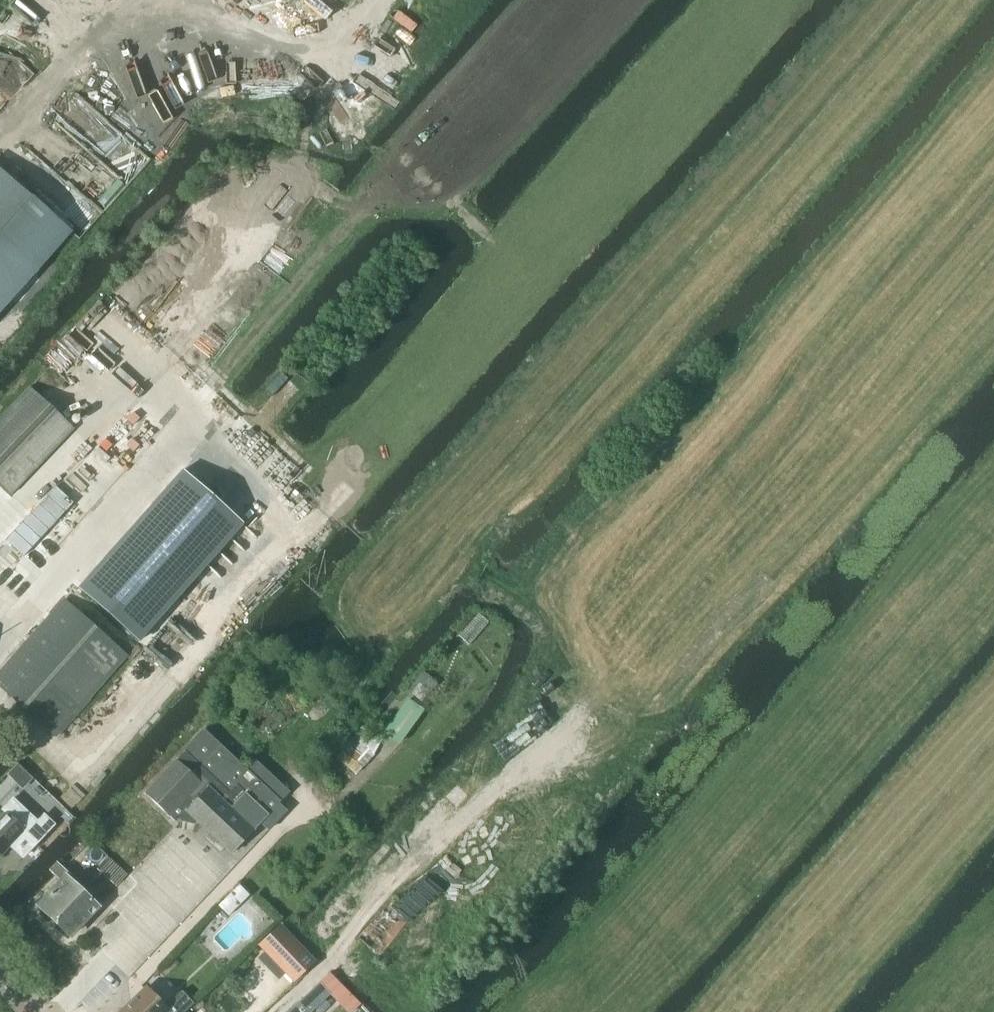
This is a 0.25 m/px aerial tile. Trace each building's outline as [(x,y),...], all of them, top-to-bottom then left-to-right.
[(72,233),(0,169),(0,314),(72,233)] [(73,430),(27,387),(0,416),(0,486),(11,496),(73,430)] [(79,589),(138,641),(241,524),(182,472),(79,589)] [(255,760),(246,769),(204,730),(196,738),(184,751),(185,752),(145,794),(169,817),(169,816),(176,823),(187,812),(232,855),(263,821),(271,829),(287,812),(279,804),(290,793),(255,760)] [(0,818),(0,855),(2,857),(24,834),(35,844),(53,825),(43,816),(37,823),(12,799),(2,811),(5,813),(0,818)] [(70,874),(69,874),(58,863),(50,871),(62,883),(39,907),(70,937),(99,907),(69,878),(71,875),(70,874)] [(257,946),(293,984),(316,962),(280,924),(257,946)] [(316,1008),(329,996),(330,995),(319,983),(299,1002),(288,1011),(312,1011),(316,1008)] [(165,1008),(147,989),(123,1011),(187,1011),(194,1005),(182,992),(165,1008)]
